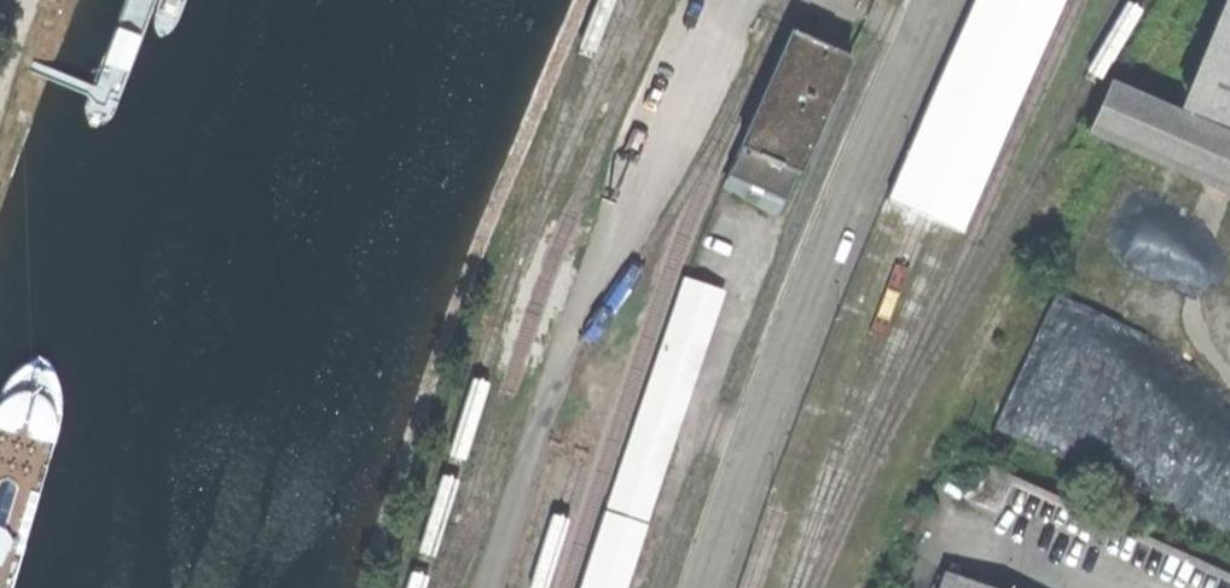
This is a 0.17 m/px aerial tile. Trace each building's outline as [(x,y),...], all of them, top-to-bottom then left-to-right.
[(88,94),(84,103),(84,114),(89,125),(105,122),(118,105),(156,0),(123,0),(88,94)] [(162,2),(120,111),(119,123),(121,129),(127,126),(138,114),(182,8),(177,0),(165,0),(162,2)] [(1162,101),(1110,80),(1086,129),(1229,189),(1229,0),(1204,0),(1162,101)] [(772,189),(790,196),(825,114),(853,49),(797,25),(733,170),(752,179),(748,189),(767,199),(772,189)] [(720,285),(685,274),(580,587),(618,587),(720,285)] [(965,496),(1010,517),(1026,482),(981,462),(965,496)] [(943,570),(936,587),(995,587),(943,570)]
